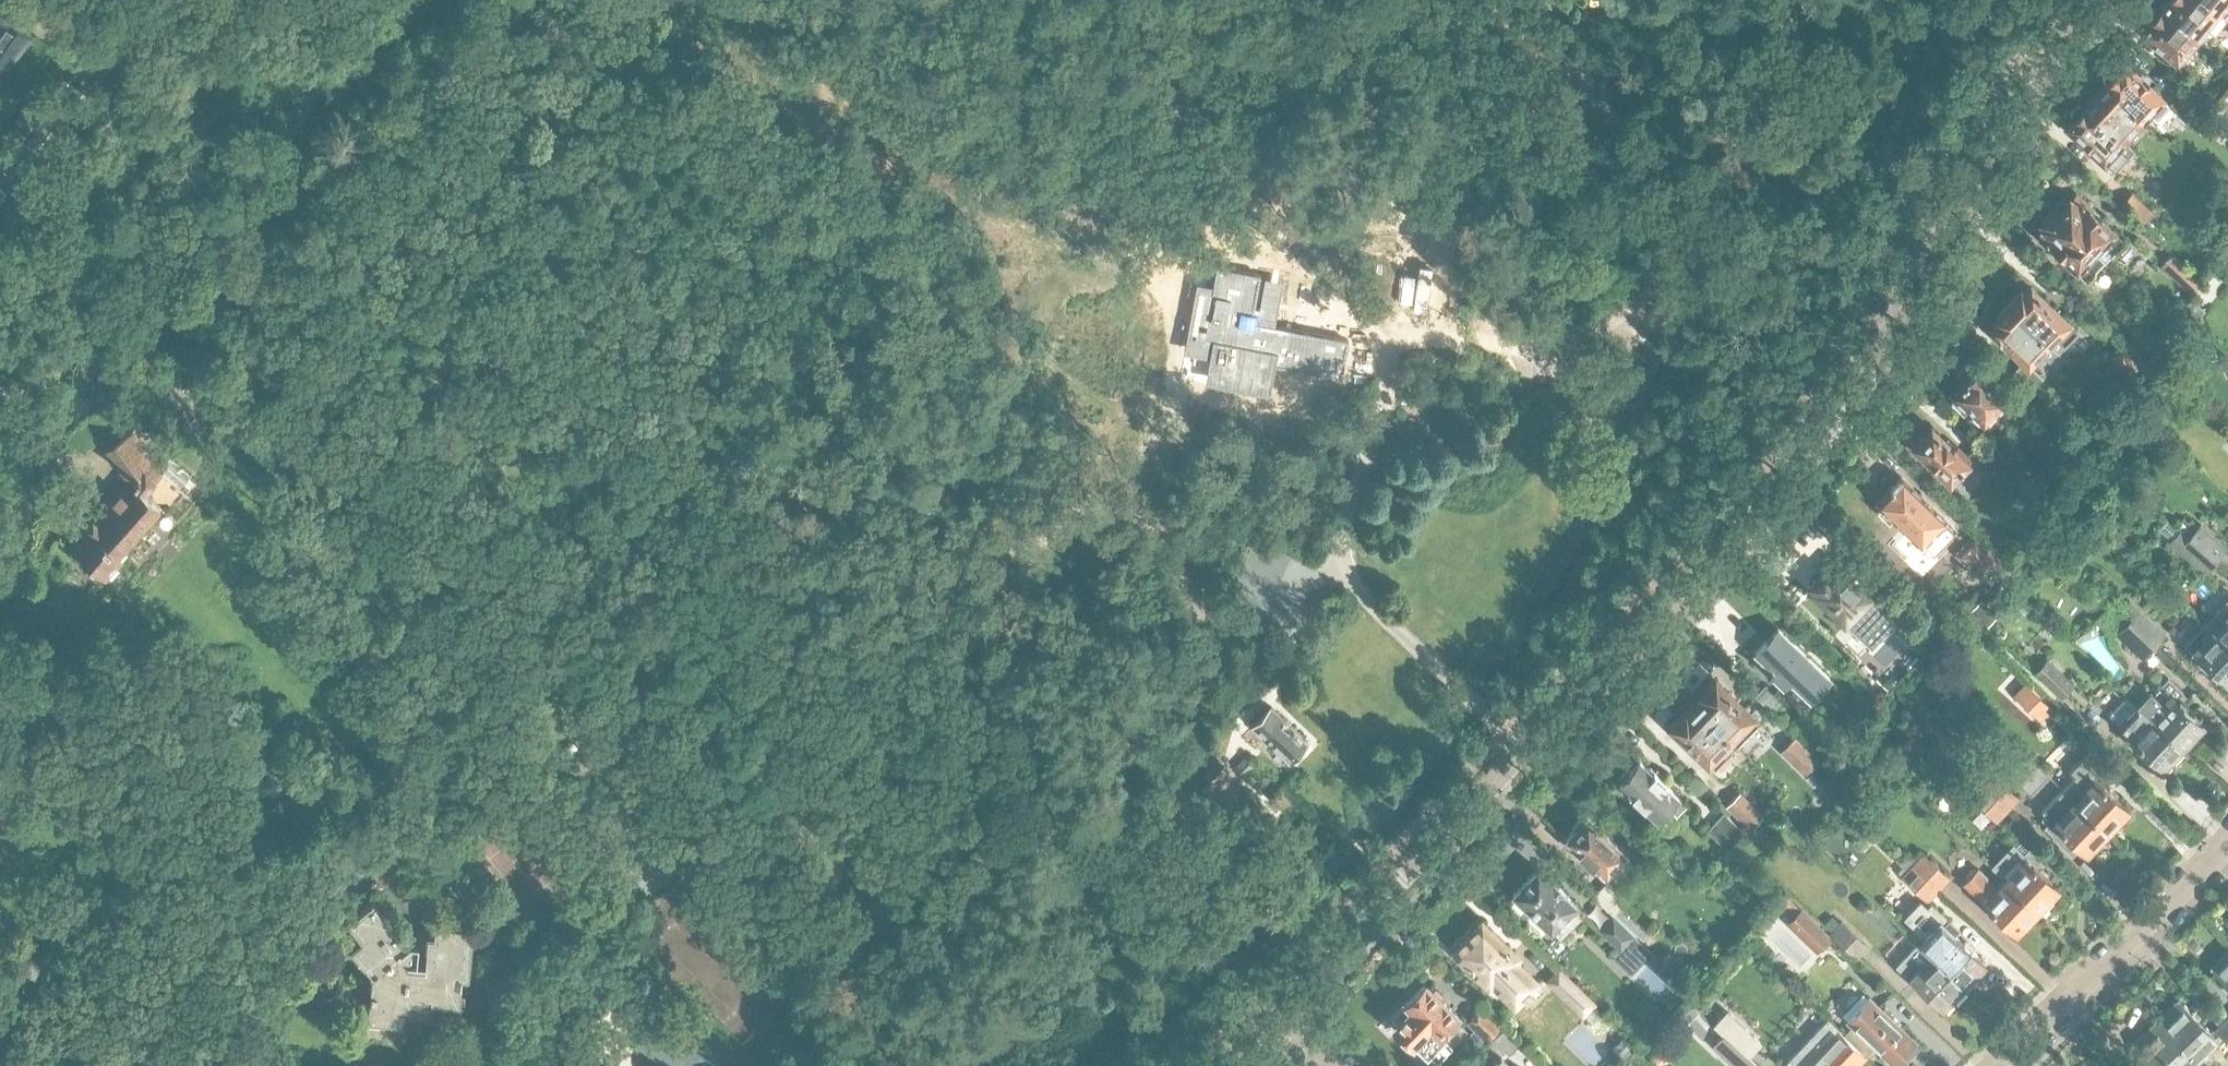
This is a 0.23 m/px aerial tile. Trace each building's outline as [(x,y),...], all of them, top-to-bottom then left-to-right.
[(0,77),(32,32),(15,20),(22,9),(9,0),(0,0),(0,76),(0,77)] [(2217,13),(2201,0),(2165,0),(2161,4),(2160,5),(2198,36),(2217,13)] [(2227,0),(2201,0),(2217,13),(2227,23),(2227,7),(2224,4),(2227,0)] [(2177,61),(2198,36),(2160,5),(2157,6),(2151,8),(2148,15),(2150,18),(2140,30),(2177,61)] [(2170,105),(2161,97),(2162,96),(2124,62),(2119,67),(2114,66),(2108,66),(2105,69),(2104,72),(2103,76),(2105,82),(2143,117),(2149,110),(2158,118),(2170,105)] [(2124,138),(2143,117),(2105,82),(2086,103),(2124,138)] [(2223,98),(2211,111),(2227,126),(2227,103),(2223,98)] [(2124,138),(2086,103),(2079,103),(2074,104),(2071,108),(2070,113),(2072,119),(2067,125),(2104,159),(2115,168),(2134,147),(2124,138)] [(2216,139),(2225,128),(2200,105),(2190,116),(2216,139)] [(2052,209),(2104,258),(2115,247),(2116,248),(2124,240),(2074,193),(2067,200),(2063,196),(2052,209)] [(2133,193),(2121,205),(2140,223),(2152,211),(2133,193)] [(2094,269),(2104,258),(2052,209),(2041,220),(2045,224),(2038,232),(2087,279),(2095,270),(2094,269)] [(2219,229),(2227,238),(2227,219),(2219,229)] [(2191,292),(2201,281),(2172,253),(2162,264),(2191,292)] [(1252,320),(1259,283),(1216,274),(1203,342),(1223,346),(1218,373),(1262,382),(1266,359),(1342,373),(1349,338),(1276,324),(1277,318),(1261,315),(1260,321),(1252,320)] [(2008,304),(2048,342),(2058,351),(2077,330),(2031,288),(2025,295),(2020,291),(2008,304)] [(2204,310),(2192,300),(2184,310),(2196,320),(2204,310)] [(2028,363),(2048,342),(2008,304),(1995,318),(1998,321),(1991,328),(2025,359),(2010,374),(2028,392),(2043,377),(2028,363)] [(2148,352),(2159,341),(2138,320),(2126,333),(2130,337),(2123,345),(2142,362),(2150,354),(2148,352)] [(2142,362),(2123,345),(2122,344),(2110,357),(2132,378),(2145,365),(2142,362)] [(2007,397),(1978,368),(1954,392),(1984,422),(2007,397)] [(1932,427),(1915,445),(1951,480),(1968,462),(1966,460),(1968,458),(1957,447),(1955,449),(1932,427)] [(170,457),(160,468),(157,465),(151,459),(140,444),(132,431),(107,448),(129,480),(113,499),(109,495),(100,505),(104,508),(71,546),(106,577),(124,557),(120,554),(162,506),(146,492),(162,473),(180,489),(191,475),(170,457)] [(1975,444),(1966,454),(1985,474),(1995,464),(1975,444)] [(1893,490),(1880,503),(1884,507),(1880,511),(1891,520),(1895,516),(1923,544),(1946,520),(1902,478),(1892,489),(1893,490)] [(2189,537),(2180,530),(2166,518),(2158,527),(2172,539),(2171,540),(2207,571),(2216,560),(2190,536),(2189,537)] [(2216,560),(2217,560),(2226,548),(2199,525),(2190,536),(2216,560)] [(2007,566),(2000,559),(1975,535),(1957,553),(1982,577),(1984,575),(1992,583),(2007,566)] [(2034,563),(2044,549),(2034,541),(2023,555),(2034,563)] [(1875,603),(1868,595),(1838,567),(1830,576),(1825,572),(1813,585),(1818,589),(1816,591),(1845,619),(1852,627),(1856,622),(1865,630),(1879,615),(1871,607),(1875,603)] [(2128,622),(2155,646),(2165,635),(2128,601),(2120,610),(2130,619),(2128,622)] [(2222,613),(2225,617),(2214,629),(2227,642),(2227,607),(2222,613)] [(1920,648),(1930,637),(1909,617),(1899,628),(1920,648)] [(1940,628),(1933,621),(1928,621),(1925,625),(1925,630),(1930,635),(1936,637),(1940,632),(1940,628)] [(2146,655),(2155,646),(2128,622),(2120,630),(2146,655)] [(1778,628),(1755,653),(1771,668),(1766,673),(1768,675),(1770,673),(1784,686),(1791,679),(1811,698),(1830,677),(1778,628)] [(2203,640),(2199,637),(2198,638),(2188,628),(2180,637),(2202,657),(2200,659),(2217,674),(2218,673),(2226,680),(2227,678),(2227,642),(2214,629),(2203,640)] [(2062,698),(2063,696),(2075,684),(2048,658),(2034,672),(2062,698)] [(1307,739),(1274,708),(1295,685),(1285,675),(1264,698),(1271,705),(1253,724),(1289,758),(1307,739)] [(2151,689),(2138,703),(2186,747),(2197,735),(2195,733),(2203,724),(2195,717),(2197,715),(2180,700),(2187,693),(2169,676),(2154,692),(2151,689)] [(1695,704),(1731,738),(1754,715),(1716,679),(1701,694),(1703,696),(1695,704)] [(2041,720),(2053,707),(2025,681),(2013,694),(2041,720)] [(2138,703),(2119,723),(2128,733),(2132,736),(2140,743),(2138,745),(2155,760),(2156,759),(2164,766),(2172,757),(2174,760),(2186,747),(2138,703)] [(1709,762),(1731,738),(1695,704),(1688,712),(1686,710),(1671,725),(1709,762)] [(1805,773),(1811,767),(1819,759),(1794,737),(1780,750),(1805,773)] [(1281,787),(1255,762),(1256,762),(1248,754),(1236,767),(1244,774),(1249,769),(1274,794),(1281,787)] [(1811,767),(1823,779),(1836,767),(1824,754),(1819,759),(1811,767)] [(2105,785),(2107,783),(2082,759),(2069,772),(2074,776),(2063,788),(2109,832),(2121,820),(2119,818),(2127,809),(2121,803),(2123,802),(2105,785)] [(1620,779),(1619,780),(1657,817),(1668,805),(1676,813),(1687,802),(1678,795),(1677,797),(1657,778),(1659,777),(1649,768),(1648,770),(1638,760),(1631,767),(1629,765),(1618,777),(1620,779)] [(2008,809),(2009,809),(2019,798),(1993,774),(1982,785),(2008,809)] [(1998,821),(2008,809),(1982,785),(1972,796),(1998,821)] [(2097,845),(2109,832),(2063,788),(2051,799),(2040,810),(2054,823),(2056,821),(2062,827),(2060,828),(2080,847),(2081,845),(2087,851),(2095,843),(2097,845)] [(1750,830),(1766,815),(1741,791),(1726,806),(1750,830)] [(1729,850),(1746,832),(1724,812),(1707,829),(1729,850)] [(1576,848),(1610,879),(1618,870),(1623,875),(1629,876),(1632,875),(1634,874),(1637,871),(1637,866),(1635,860),(1587,815),(1586,816),(1584,814),(1573,826),(1575,828),(1567,837),(1577,846),(1576,848)] [(2049,897),(2057,889),(2050,882),(2052,881),(2035,865),(2041,859),(2029,847),(2023,854),(2012,844),(1992,866),(2006,879),(2039,911),(2051,899),(2049,897)] [(1939,888),(1950,877),(1924,853),(1913,864),(1939,888)] [(1928,900),(1939,888),(1913,864),(1903,876),(1928,900)] [(1538,867),(1513,893),(1526,906),(1537,917),(1559,938),(1584,911),(1563,891),(1563,890),(1552,879),(1551,880),(1538,867)] [(2039,911),(2006,879),(1999,887),(1979,868),(1965,882),(1985,901),(1986,900),(1992,906),(1990,908),(2009,926),(2011,924),(2017,930),(2025,922),(2027,924),(2039,911)] [(353,945),(367,963),(375,972),(370,1018),(404,1022),(405,1012),(432,1015),(433,1001),(460,1003),(463,980),(456,980),(457,971),(469,972),(474,924),(437,920),(435,934),(429,934),(427,959),(418,958),(420,940),(411,939),(407,942),(373,900),(350,919),(364,936),(353,945)] [(1615,912),(1650,945),(1661,935),(1653,927),(1653,926),(1626,900),(1615,912)] [(1818,953),(1833,938),(1803,909),(1788,924),(1818,953)] [(1640,957),(1648,949),(1613,915),(1599,930),(1620,950),(1613,957),(1631,974),(1644,961),(1640,957)] [(1908,932),(1917,940),(1932,954),(1964,985),(1985,963),(1953,932),(1957,928),(1950,921),(1946,926),(1938,918),(1924,932),(1916,924),(1908,932)] [(1832,932),(1858,957),(1868,946),(1842,921),(1832,932)] [(1492,981),(1515,1003),(1536,981),(1514,959),(1516,956),(1482,924),(1456,951),(1490,984),(1492,981)] [(1964,985),(1932,954),(1917,940),(1896,962),(1943,1007),(1964,985)] [(2210,966),(2227,984),(2227,949),(2210,966)] [(1582,1011),(1591,1002),(1559,972),(1550,981),(1582,1011)] [(1456,1011),(1426,984),(1409,1002),(1407,1001),(1393,1017),(1398,1021),(1397,1023),(1428,1052),(1429,1051),(1439,1060),(1470,1026),(1456,1012),(1456,1011)] [(1853,1025),(1845,1034),(1866,1055),(1866,1054),(1875,1045),(1895,1064),(1904,1055),(1907,1058),(1918,1047),(1915,1044),(1917,1042),(1869,997),(1848,1019),(1853,1025)] [(2210,1032),(2178,998),(2154,1020),(2196,1063),(2220,1041),(2216,1038),(2221,1033),(2227,1040),(2227,1017),(2227,1016),(2210,1032)] [(1501,1022),(1482,1005),(1468,1019),(1476,1026),(1467,1035),(1479,1046),(1501,1022)] [(1728,1009),(1714,1024),(1724,1033),(1747,1056),(1761,1041),(1728,1009)] [(1786,1063),(1789,1065),(1855,1065),(1866,1055),(1845,1034),(1839,1029),(1828,1018),(1786,1063)] [(2196,1063),(2154,1020),(2131,1042),(2154,1065),(2194,1065),(2196,1063)] [(1633,1040),(1641,1031),(1636,1027),(1629,1027),(1624,1032),(1633,1040)] [(1510,1053),(1519,1043),(1503,1028),(1494,1038),(1510,1053)] [(1754,1062),(1747,1056),(1724,1033),(1714,1045),(1736,1065),(1751,1065),(1754,1062)] [(1637,1046),(1633,1041),(1628,1037),(1615,1051),(1624,1061),(1637,1046)] [(1502,1057),(1493,1065),(1510,1065),(1502,1057)]
